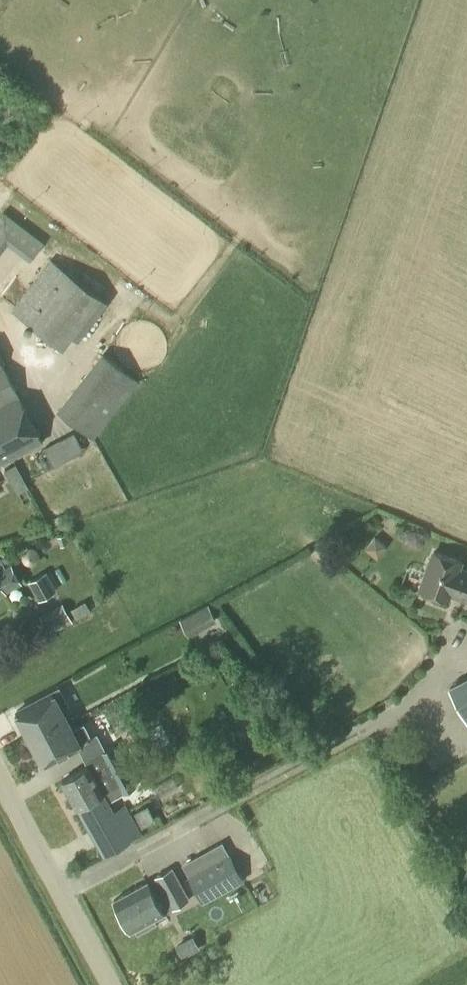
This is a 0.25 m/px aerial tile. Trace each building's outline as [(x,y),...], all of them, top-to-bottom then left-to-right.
[(0,215),(0,244),(7,235),(34,256),(44,243),(3,211),(2,213),(0,215)] [(48,318),(76,279),(50,259),(12,311),(65,350),(74,337),(48,318)] [(93,440),(139,382),(102,353),(56,410),(93,440)] [(44,443),(19,396),(0,406),(0,466),(44,443)] [(53,443),(43,448),(53,467),(62,462),(53,443)] [(16,464),(4,470),(11,482),(22,476),(16,464)] [(458,568),(460,561),(434,552),(421,590),(448,599),(449,594),(466,600),(466,571),(458,568)] [(5,592),(21,583),(12,567),(0,574),(0,595),(5,592)] [(38,601),(57,591),(46,572),(28,582),(38,601)] [(76,620),(91,612),(85,601),(70,609),(76,620)] [(188,636),(217,621),(209,604),(180,619),(188,636)] [(449,687),(466,720),(466,678),(449,687)] [(63,713),(64,713),(71,709),(62,692),(59,686),(14,709),(27,734),(45,725),(47,730),(50,728),(50,726),(55,724),(53,719),(63,713)] [(73,731),(64,713),(63,713),(53,719),(55,724),(50,726),(50,728),(47,730),(45,725),(27,734),(41,760),(89,735),(83,725),(73,731)] [(149,779),(129,743),(117,750),(114,745),(85,761),(87,765),(62,780),(104,855),(130,840),(109,802),(149,779)] [(419,802),(428,797),(423,788),(414,793),(419,802)] [(142,826),(155,819),(148,804),(134,811),(142,826)] [(223,842),(210,849),(217,861),(229,854),(223,842)] [(203,904),(244,881),(229,854),(217,861),(188,877),(203,904)] [(190,900),(173,868),(155,878),(162,891),(155,894),(148,882),(114,901),(131,932),(135,930),(137,934),(156,924),(153,920),(190,900)] [(177,944),(184,958),(202,949),(195,936),(177,944)]
